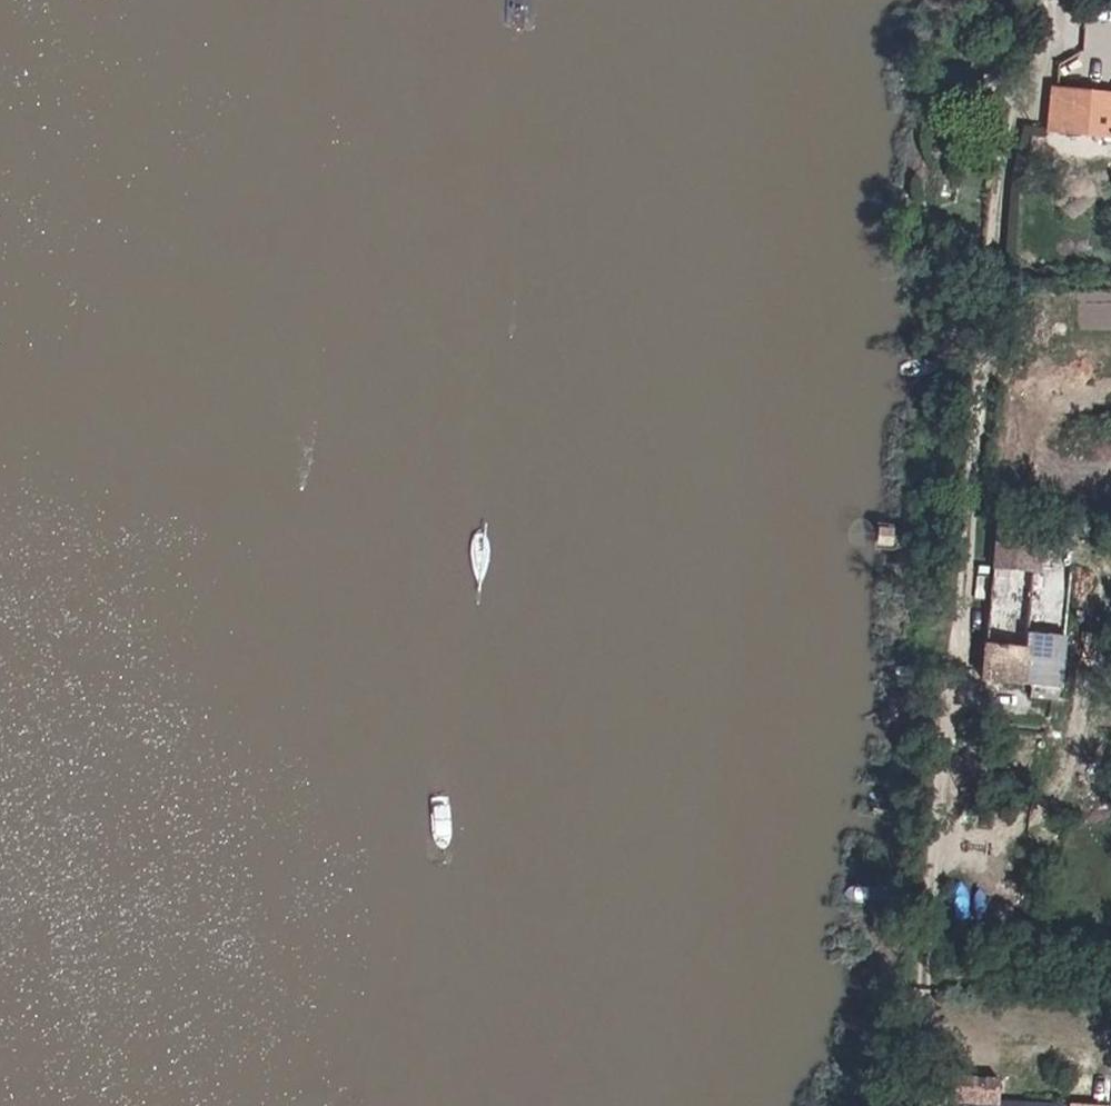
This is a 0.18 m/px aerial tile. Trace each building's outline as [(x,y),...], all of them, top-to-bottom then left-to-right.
[(1056,85),(1051,126),(1110,133),(1110,93),(1056,85)] [(1060,680),(1073,531),(996,524),(983,673),(1060,680)] [(1088,1097),(1003,1094),(1003,1071),(956,1071),(955,1105),(1088,1105),(1088,1097)] [(1109,1098),(1088,1097),(1088,1105),(1109,1105),(1109,1098)]
